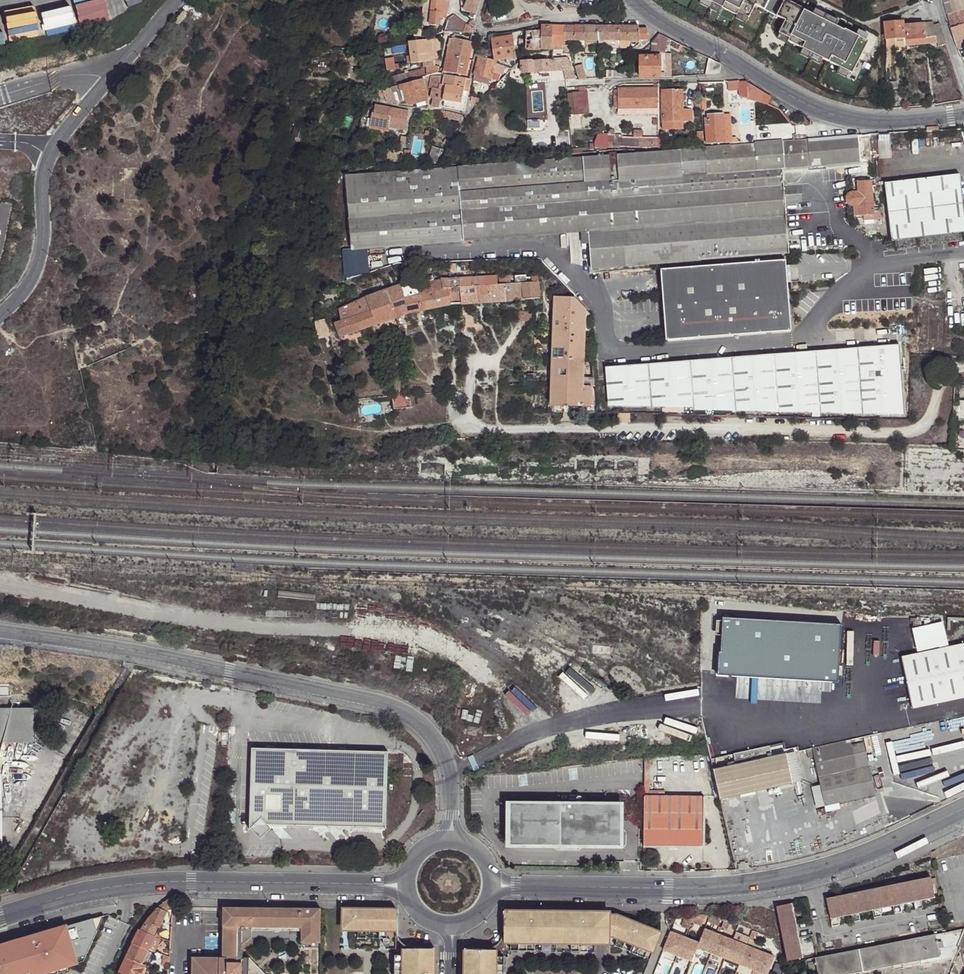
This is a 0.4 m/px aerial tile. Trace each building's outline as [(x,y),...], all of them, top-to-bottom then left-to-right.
[(433,0),(422,0),(420,26),(431,26),(433,0)] [(431,26),(437,27),(441,24),(441,19),(446,19),(448,2),(443,2),(443,0),(433,0),(431,26)] [(465,12),(469,18),(473,20),(480,0),(469,0),(465,12)] [(737,16),(739,12),(749,18),(756,5),(785,20),(779,34),(789,39),(788,42),(852,74),(868,41),(845,30),(844,31),(803,11),(805,8),(785,0),(705,0),(737,16)] [(950,27),(954,26),(947,0),(942,0),(950,27)] [(954,26),(963,23),(963,0),(947,0),(954,26)] [(446,29),(446,32),(452,33),(457,33),(462,35),(474,36),(472,29),(470,27),(462,21),(448,23),(446,29)] [(896,39),(904,38),(903,25),(903,22),(885,24),(887,55),(887,58),(886,65),(891,65),(895,55),(894,48),(897,48),(896,39)] [(907,38),(904,38),(905,47),(915,46),(914,40),(935,37),(938,44),(938,47),(946,44),(940,24),(934,26),(933,22),(926,23),(906,25),(907,38)] [(954,26),(950,27),(949,27),(954,43),(963,40),(963,23),(954,26)] [(565,26),(553,27),(553,47),(565,46),(565,40),(565,26)] [(598,26),(565,26),(565,40),(598,41),(598,26)] [(639,27),(598,26),(598,41),(598,49),(618,49),(617,40),(647,41),(647,30),(639,27)] [(553,47),(553,27),(542,27),(541,32),(526,33),(526,40),(526,50),(526,51),(552,51),(553,47)] [(668,40),(660,36),(652,43),(652,55),(669,54),(668,40)] [(935,37),(924,39),(926,46),(938,44),(935,37)] [(492,41),(495,61),(498,60),(500,60),(515,58),(512,38),(492,41)] [(897,48),(905,47),(904,38),(896,39),(897,48)] [(449,40),(446,55),(453,57),(456,39),(449,40)] [(456,39),(453,57),(469,60),(473,43),(456,39)] [(432,52),(430,41),(407,43),(411,65),(426,63),(425,59),(433,59),(432,52)] [(565,53),(565,46),(553,47),(552,54),(552,59),(561,59),(568,58),(565,53)] [(446,55),(442,75),(445,76),(448,76),(450,73),(453,57),(446,55)] [(469,60),(453,57),(450,73),(466,76),(469,60)] [(640,57),(640,78),(660,77),(660,57),(640,57)] [(492,80),(496,65),(497,62),(493,61),(487,60),(479,58),(475,76),(492,80)] [(562,68),(561,59),(552,59),(551,61),(548,61),(549,69),(562,68)] [(549,69),(548,61),(533,62),(532,61),(522,61),(521,62),(522,74),(549,72),(549,69)] [(707,61),(706,75),(721,74),(722,64),(707,61)] [(519,77),(519,64),(511,71),(492,91),(498,92),(510,78),(519,77)] [(575,80),(570,65),(563,68),(567,80),(575,80)] [(575,68),(580,80),(587,79),(582,65),(575,68)] [(391,78),(393,86),(405,83),(427,76),(425,69),(391,78)] [(442,87),(442,85),(439,85),(440,77),(431,76),(430,88),(433,89),(432,99),(434,99),(433,106),(440,107),(441,101),(443,101),(445,87),(442,87)] [(448,76),(445,76),(442,85),(442,87),(445,87),(464,91),(466,79),(465,79),(448,76)] [(422,81),(402,86),(403,91),(407,104),(427,99),(422,81)] [(479,93),(482,96),(488,88),(490,82),(487,81),(485,84),(482,83),(479,93)] [(747,82),(739,82),(739,97),(766,106),(770,100),(748,84),(747,82)] [(403,91),(402,86),(376,94),(378,98),(403,91)] [(464,91),(445,87),(443,101),(446,101),(462,104),(464,93),(464,91)] [(638,89),(618,90),(618,99),(614,99),(614,109),(618,108),(638,108),(638,89)] [(658,89),(638,89),(638,108),(658,107),(658,89)] [(663,90),(663,129),(683,129),(683,121),(691,120),(691,109),(682,109),(682,101),(682,95),(682,89),(663,90)] [(587,92),(573,93),(573,94),(574,108),(589,107),(587,92)] [(573,94),(568,94),(569,107),(569,115),(589,114),(589,107),(574,108),(573,94)] [(445,108),(464,112),(466,105),(462,104),(446,101),(445,108)] [(409,113),(375,107),(374,115),(372,115),(370,129),(389,132),(390,129),(406,132),(409,113)] [(658,107),(638,108),(638,116),(658,115),(658,107)] [(638,108),(618,108),(619,117),(638,116),(638,108)] [(707,144),(726,142),(724,114),(708,115),(709,125),(706,125),(707,144)] [(858,136),(787,141),(680,148),(680,152),(354,177),(359,248),(359,250),(366,249),(581,232),(588,231),(589,245),(591,269),(788,255),(783,191),(783,172),(782,168),(861,162),(858,136)] [(639,147),(639,140),(621,139),(620,147),(627,146),(639,147)] [(657,140),(639,140),(639,147),(646,148),(658,148),(657,140)] [(543,151),(542,143),(530,144),(530,153),(543,151)] [(441,151),(432,148),(427,161),(436,164),(441,151)] [(404,154),(395,152),(393,160),(402,162),(404,154)] [(861,166),(861,162),(782,168),(783,172),(861,166)] [(885,183),(891,242),(963,233),(963,208),(960,174),(885,183)] [(874,214),(881,214),(882,213),(881,208),(874,208),(872,186),(876,185),(876,180),(858,181),(858,191),(852,191),(850,192),(847,195),(847,199),(847,202),(850,205),(854,206),(855,215),(861,215),(861,216),(864,215),(874,215),(874,214)] [(582,245),(589,245),(588,231),(581,232),(582,245)] [(368,271),(366,249),(359,250),(359,248),(343,251),(346,274),(368,271)] [(786,263),(661,272),(666,341),(791,332),(786,263)] [(343,322),(338,324),(342,337),(348,335),(362,330),(410,313),(451,305),(541,299),(538,276),(526,277),(526,275),(516,276),(516,283),(499,285),(498,276),(474,278),(441,279),(442,281),(418,287),(417,285),(402,289),(402,286),(366,298),(339,310),(343,322)] [(550,404),(589,406),(590,387),(596,387),(585,311),(577,297),(558,296),(550,404)] [(532,311),(517,311),(517,322),(532,322),(532,311)] [(328,318),(317,321),(321,338),(332,335),(328,318)] [(900,345),(605,369),(609,406),(694,408),(694,410),(905,415),(900,345)] [(477,389),(494,387),(493,375),(476,377),(477,389)] [(901,656),(912,707),(963,696),(963,643),(901,656)] [(862,684),(864,690),(887,686),(886,680),(862,684)] [(855,692),(853,684),(724,711),(727,724),(780,712),(800,709),(837,700),(855,696),(855,692)] [(0,707),(0,742),(34,742),(34,707),(0,707)] [(785,734),(731,745),(736,765),(717,769),(723,799),(793,784),(787,754),(773,757),(770,747),(787,743),(785,734)] [(851,741),(813,749),(808,750),(809,759),(815,757),(822,785),(814,787),(818,807),(826,806),(826,807),(876,796),(864,743),(852,745),(851,741)] [(261,821),(267,827),(386,828),(386,752),(250,751),(249,830),(249,831),(250,831),(261,821)] [(787,754),(793,784),(802,782),(796,752),(787,754)] [(705,798),(645,798),(645,848),(705,848),(705,798)] [(624,846),(625,804),(515,803),(514,846),(529,846),(529,842),(533,843),(533,846),(561,846),(561,843),(565,843),(564,846),(579,846),(579,843),(583,843),(583,846),(624,846)] [(271,831),(267,827),(261,821),(250,831),(260,841),(271,831)] [(839,898),(828,900),(833,925),(841,924),(839,917),(853,915),(854,921),(861,920),(860,913),(873,910),(875,917),(882,915),(881,909),(895,906),(896,913),(903,911),(901,905),(915,902),(916,909),(924,907),(922,900),(936,898),(931,877),(921,879),(922,881),(911,883),(911,881),(901,883),(902,885),(891,887),(890,885),(881,887),(881,889),(870,891),(869,889),(859,891),(860,893),(849,895),(849,893),(839,895),(839,898)] [(175,898),(173,898),(160,908),(166,908),(174,909),(175,898)] [(794,917),(791,904),(785,905),(777,907),(788,961),(802,958),(800,945),(801,945),(799,937),(798,937),(795,924),(797,924),(795,917),(794,917)] [(221,957),(207,956),(191,956),(191,973),(248,973),(248,957),(241,957),(241,945),(241,937),(250,937),(250,930),(250,926),(300,927),(300,930),(300,938),(318,938),(319,907),(221,907),(221,910),(221,922),(221,933),(221,957)] [(159,909),(148,922),(159,927),(161,928),(168,913),(165,911),(159,909)] [(397,910),(343,909),(343,925),(351,925),(351,931),(359,931),(367,931),(380,931),(388,931),(397,932),(397,910)] [(651,950),(656,952),(664,932),(621,915),(613,915),(613,912),(506,911),(506,932),(507,932),(507,943),(514,943),(538,943),(560,943),(560,936),(566,936),(575,936),(575,943),(590,944),(597,943),(597,935),(605,935),(614,935),(620,938),(629,941),(632,935),(638,938),(636,944),(651,950)] [(159,927),(148,922),(142,931),(154,936),(159,927)] [(110,925),(100,927),(103,939),(110,925)] [(72,973),(82,970),(81,966),(91,963),(103,939),(100,927),(72,934),(74,939),(65,941),(64,936),(0,952),(0,973),(67,973),(72,973)] [(722,934),(708,928),(701,943),(700,946),(714,952),(722,934)] [(963,929),(935,935),(940,957),(953,954),(957,945),(963,929)] [(140,930),(134,944),(150,951),(156,937),(154,936),(142,931),(140,930)] [(367,939),(367,931),(359,931),(359,939),(367,939)] [(388,939),(388,931),(380,931),(380,939),(388,939)] [(687,937),(674,931),(666,949),(680,955),(687,937)] [(736,940),(722,934),(714,952),(728,958),(736,940)] [(605,944),(605,935),(597,935),(597,943),(605,944)] [(816,958),(819,972),(820,973),(856,973),(902,965),(918,962),(940,957),(935,935),(908,940),(816,958)] [(156,937),(150,951),(155,952),(161,939),(156,937)] [(701,943),(687,937),(680,955),(694,961),(700,946),(701,943)] [(626,949),(629,941),(620,938),(617,945),(626,949)] [(750,946),(736,940),(728,958),(742,965),(750,946)] [(538,951),(538,943),(514,943),(514,951),(538,951)] [(590,952),(590,944),(575,943),(574,951),(590,952)] [(134,944),(127,958),(143,965),(150,951),(134,944)] [(648,958),(651,950),(636,944),(633,952),(648,958)] [(764,952),(750,946),(742,965),(756,971),(764,952)] [(437,950),(406,949),(406,957),(405,973),(437,973),(437,950)] [(469,950),(468,973),(500,973),(500,959),(500,952),(489,952),(490,951),(469,950)] [(764,952),(756,971),(764,973),(771,973),(778,958),(764,952)] [(953,954),(940,957),(918,962),(919,967),(952,960),(953,954)] [(406,957),(398,956),(397,973),(405,973),(406,957)] [(248,957),(248,973),(265,973),(248,957)] [(127,958),(120,973),(142,973),(146,966),(143,965),(127,958)] [(816,958),(809,960),(811,973),(819,972),(816,958)] [(500,959),(500,973),(508,973),(508,959),(500,959)] [(919,967),(918,962),(902,965),(903,970),(919,967)]
